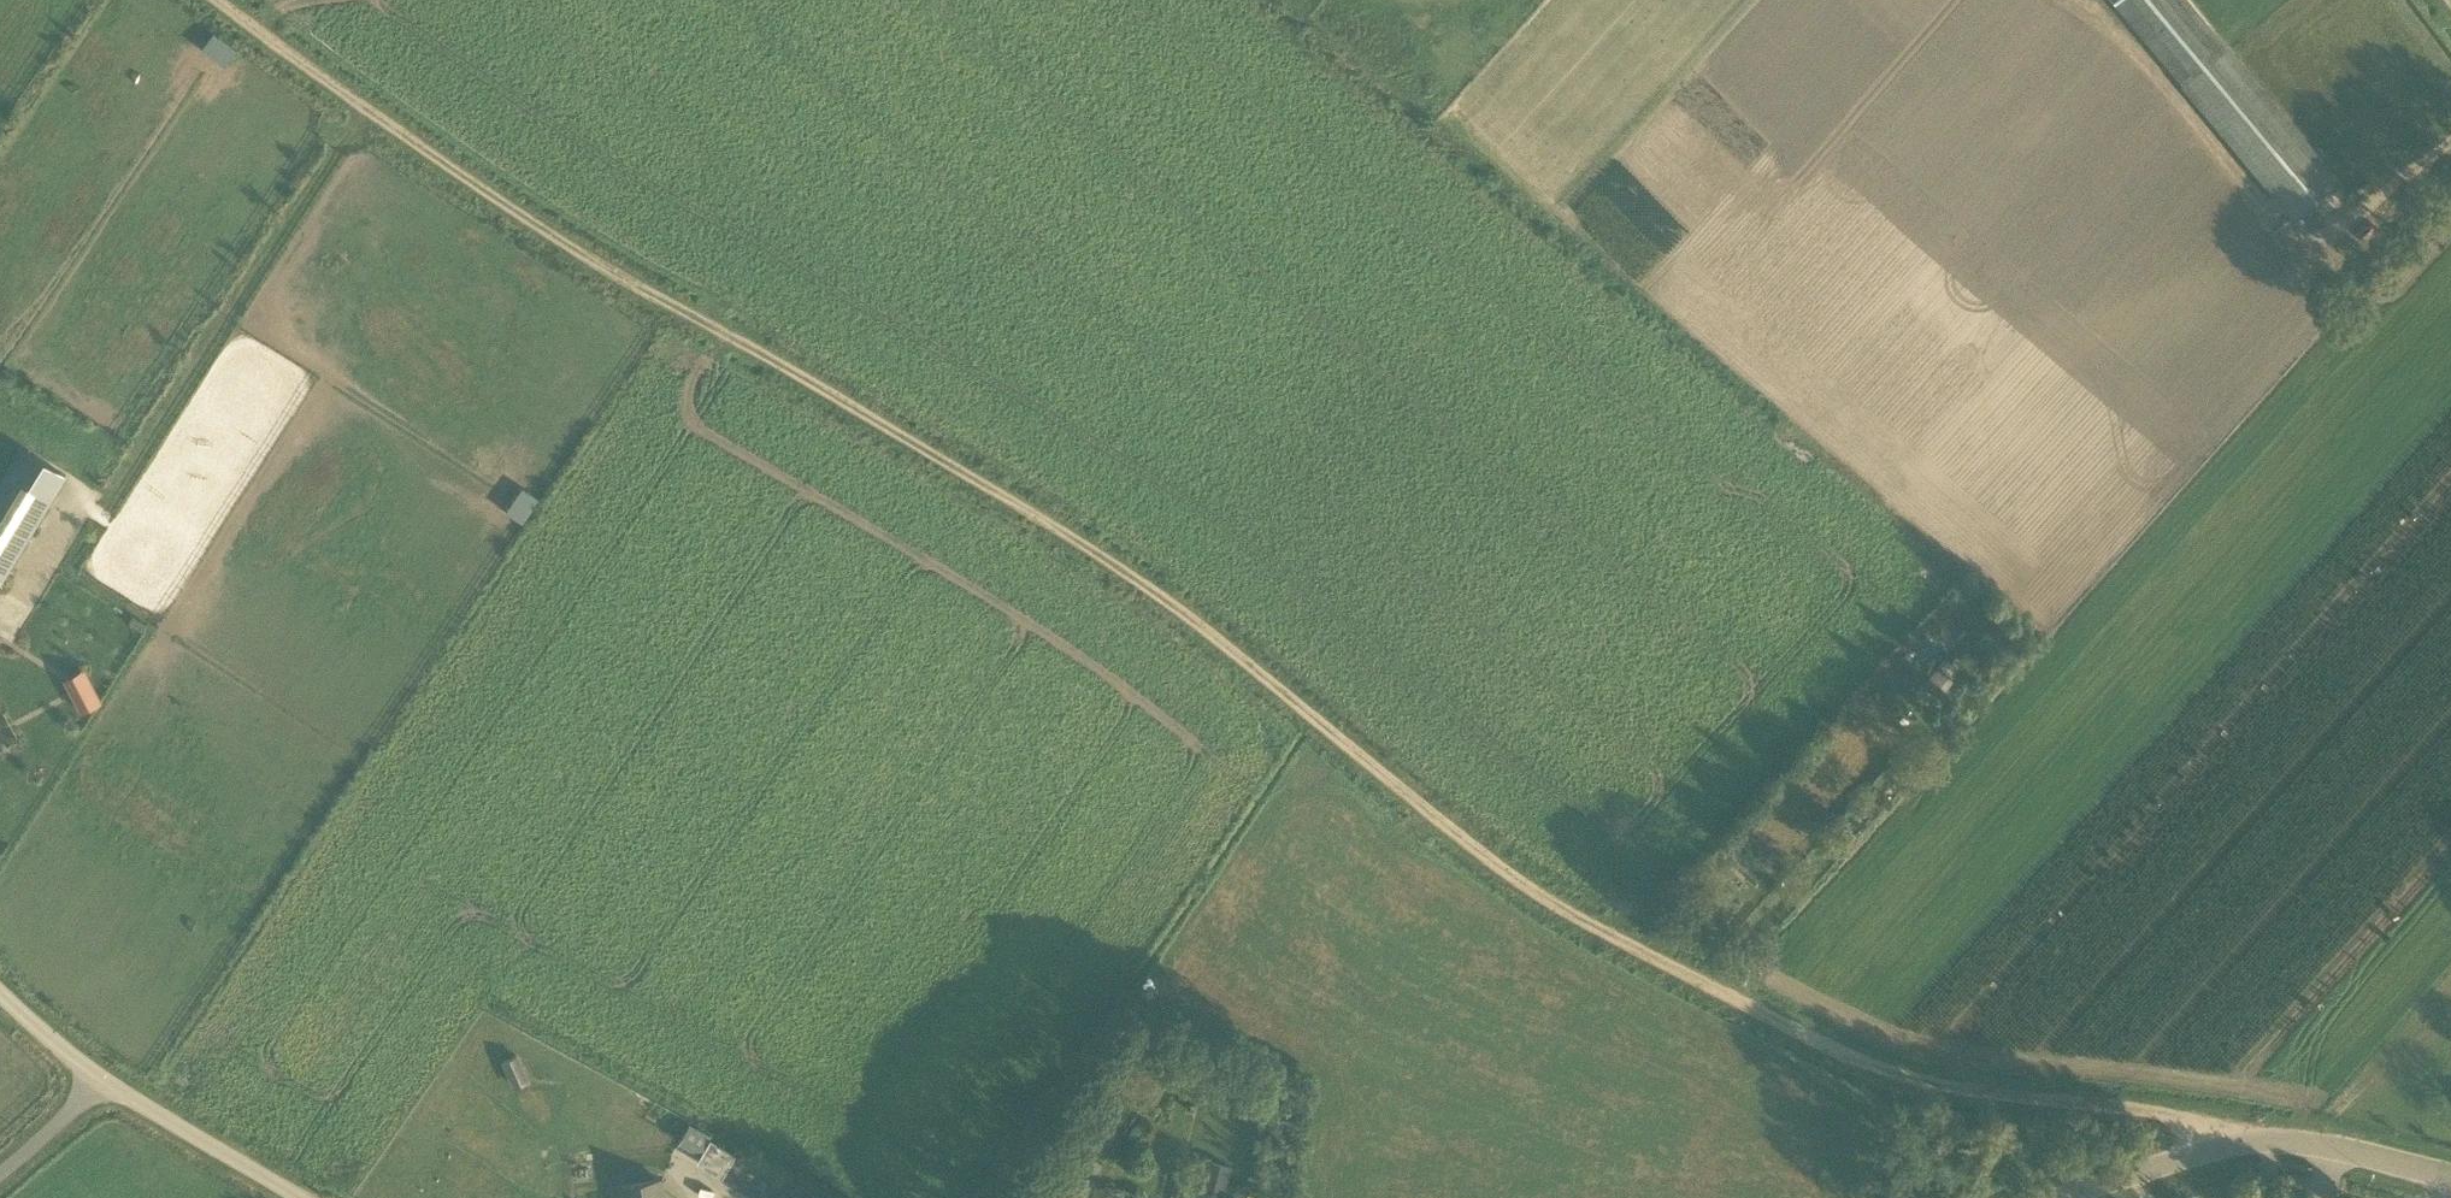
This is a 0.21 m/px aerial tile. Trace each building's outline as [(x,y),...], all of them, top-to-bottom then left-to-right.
[(55,499),(7,470),(0,482),(0,583),(3,585),(55,499)] [(529,520),(539,496),(522,488),(511,512),(529,520)] [(1990,609),(1941,663),(1922,646),(1916,653),(1893,678),(1924,707),(1959,670),(1976,686),(2021,637),(1990,609)] [(521,1055),(504,1060),(512,1084),(529,1079),(521,1055)] [(699,1155),(710,1135),(689,1123),(678,1143),(699,1155)] [(743,1193),(752,1197),(764,1197),(776,1177),(736,1154),(729,1166),(751,1179),(743,1193)] [(1225,1191),(1232,1166),(1210,1160),(1204,1185),(1225,1191)] [(663,1177),(620,1185),(622,1197),(667,1197),(663,1177)]
